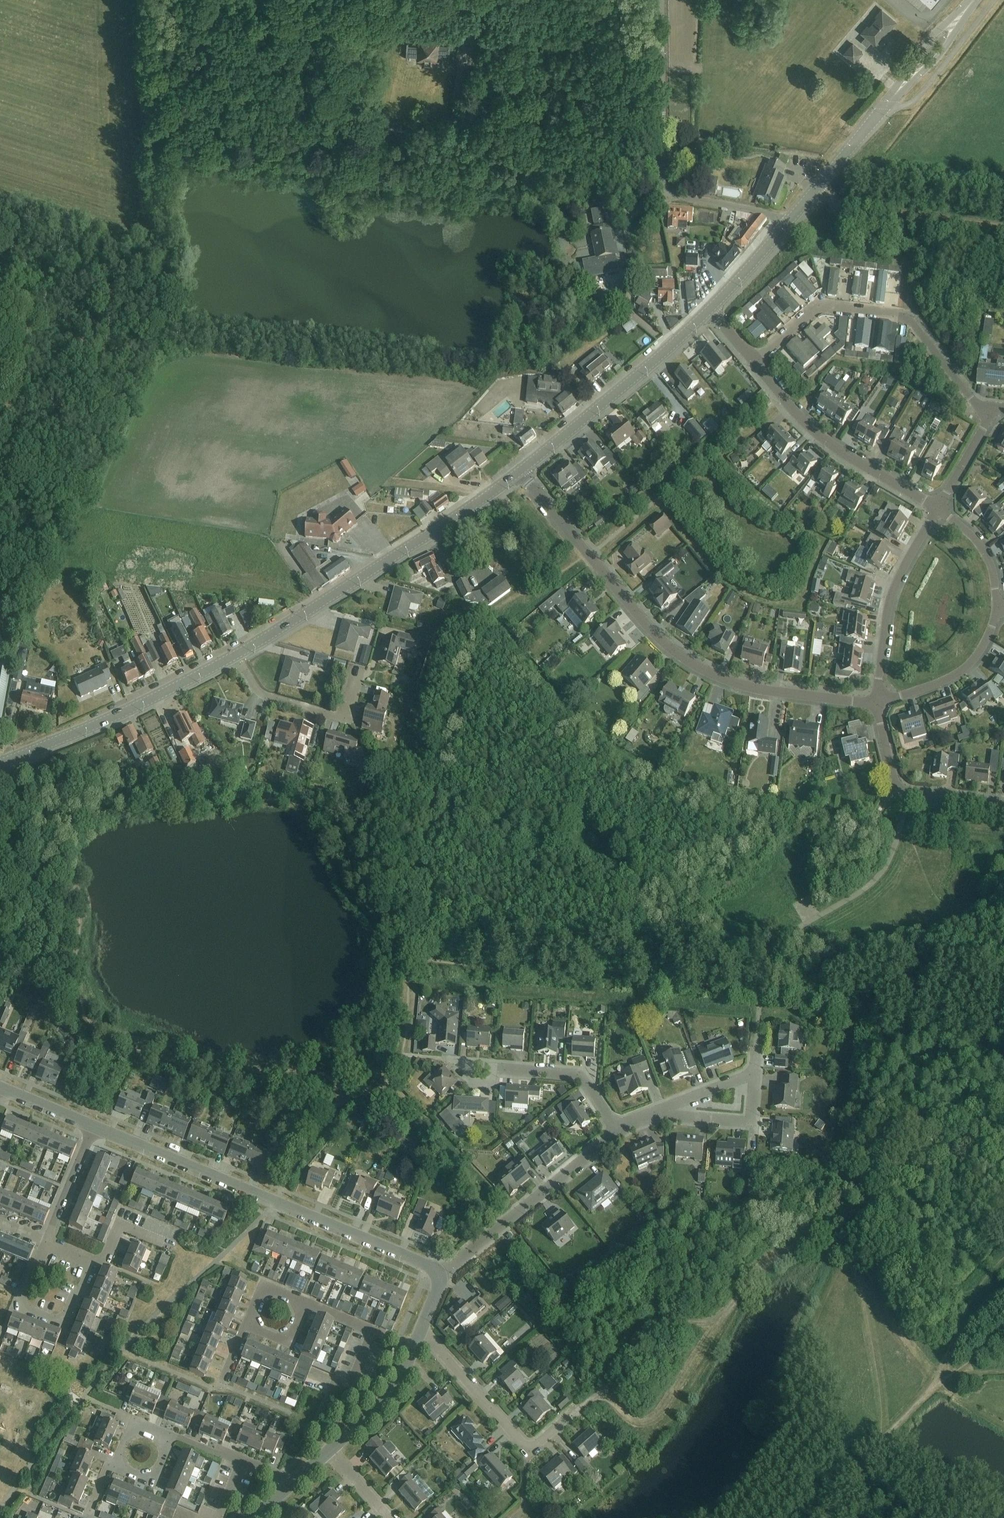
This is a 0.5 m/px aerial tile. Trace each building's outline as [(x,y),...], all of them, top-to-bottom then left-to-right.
[(883,36),(886,32),(888,34),(893,28),(892,27),(897,21),(883,9),(878,16),(879,17),(871,27),(869,25),(864,32),(867,35),(863,41),(868,45),(873,40),(877,44),(883,37),(883,36)] [(477,37),(478,25),(466,25),(465,37),(477,37)] [(449,61),(451,43),(449,43),(449,45),(436,44),(436,41),(420,40),(419,46),(409,45),(409,43),(407,43),(406,59),(408,59),(408,56),(411,56),(419,56),(418,59),(438,61),(438,58),(448,58),(448,61),(449,61)] [(854,43),(845,53),(855,61),(864,51),(854,43)] [(692,150),(710,153),(711,143),(694,140),(692,150)] [(764,172),(768,174),(757,197),(775,205),(783,187),(778,185),(786,167),(773,161),(771,166),(767,165),(764,172)] [(757,190),(760,182),(754,180),(751,188),(757,190)] [(709,187),(707,195),(715,197),(717,188),(709,187)] [(669,207),(668,229),(677,230),(678,223),(687,223),(692,224),(693,214),(693,213),(693,209),(690,209),(685,209),(681,208),(670,207),(669,207)] [(601,209),(591,211),(594,225),(604,223),(601,209)] [(737,227),(730,236),(734,238),(731,241),(735,245),(736,243),(742,248),(746,247),(767,219),(763,216),(761,216),(747,214),(736,212),(736,214),(735,218),(744,219),(747,221),(741,229),(737,227)] [(725,213),(723,221),(726,222),(726,224),(732,225),(734,217),(734,214),(728,213),(725,213)] [(593,258),(582,260),(585,277),(596,275),(619,271),(616,256),(617,255),(616,248),(614,248),(611,231),(610,225),(594,228),(595,234),(593,235),(598,258),(593,258)] [(687,246),(687,237),(679,237),(678,245),(687,246)] [(716,265),(724,272),(739,255),(731,248),(728,251),(721,246),(713,256),(719,261),(716,265)] [(686,267),(698,267),(698,256),(686,255),(686,267)] [(842,266),(841,269),(850,270),(850,275),(854,275),(854,268),(855,262),(842,260),(842,266)] [(795,263),(787,270),(791,275),(799,268),(795,263)] [(672,278),(671,268),(640,269),(640,278),(672,278)] [(787,270),(777,279),(781,284),(791,275),(787,270)] [(840,272),(830,271),(827,298),(837,299),(840,272)] [(621,294),(631,275),(627,272),(622,282),(617,292),(621,294)] [(818,293),(801,274),(796,279),(798,281),(792,286),(807,303),(818,293)] [(889,276),(880,275),(877,301),(887,302),(889,276)] [(777,279),(769,286),(773,291),(781,284),(777,279)] [(862,280),(856,279),(853,298),(860,299),(862,280)] [(662,280),(662,290),(674,290),(674,280),(662,280)] [(696,300),(695,280),(687,280),(688,300),(696,300)] [(769,286),(759,295),(763,300),(767,296),(773,291),(769,286)] [(674,291),(662,290),(636,290),(635,297),(639,297),(635,303),(640,306),(638,311),(644,315),(648,307),(647,307),(649,303),(652,298),(651,297),(651,295),(659,297),(659,302),(664,302),(664,305),(673,305),(673,299),(673,300),(674,291)] [(784,290),(777,296),(794,314),(801,308),(784,290)] [(759,295),(751,302),(755,307),(762,300),(763,300),(759,295)] [(763,300),(762,300),(773,312),(778,307),(767,296),(763,300)] [(751,302),(745,307),(751,313),(756,309),(755,307),(751,302)] [(765,306),(759,311),(776,330),(781,325),(765,306)] [(745,307),(741,311),(749,321),(754,317),(751,313),(745,307)] [(738,316),(734,320),(739,326),(743,322),(738,316)] [(924,327),(928,324),(922,316),(918,319),(924,327)] [(993,334),(993,317),(985,317),(985,334),(993,334)] [(751,335),(761,326),(757,321),(747,330),(751,335)] [(872,324),(859,322),(856,349),(868,350),(872,324)] [(623,327),(622,327),(627,334),(632,330),(628,323),(623,327)] [(811,328),(804,334),(822,355),(829,349),(823,342),(832,334),(825,326),(816,334),(811,328)] [(888,327),(876,326),(873,352),(894,354),(895,342),(887,341),(888,327)] [(837,329),(832,334),(840,343),(841,343),(845,339),(837,329)] [(802,336),(786,350),(804,370),(820,355),(802,336)] [(840,343),(833,350),(837,354),(845,347),(841,343),(840,343)] [(713,345),(701,355),(715,373),(715,372),(721,367),(732,359),(723,347),(718,352),(713,345)] [(986,360),(987,346),(981,345),(979,358),(979,359),(986,360)] [(832,348),(822,357),(823,359),(827,363),(837,354),(833,350),(832,348)] [(598,351),(579,366),(583,371),(581,374),(590,386),(595,383),(613,369),(602,355),(598,351)] [(895,351),(894,363),(902,363),(903,352),(895,351)] [(827,363),(823,359),(815,366),(818,370),(819,371),(827,363)] [(977,380),(989,382),(988,387),(997,388),(997,386),(1001,387),(1003,387),(1003,362),(998,362),(997,366),(979,364),(977,380)] [(682,385),(678,389),(688,401),(695,395),(691,389),(699,383),(686,367),(675,376),(682,385)] [(530,378),(527,403),(536,405),(537,400),(540,400),(543,404),(545,403),(552,411),(557,407),(563,415),(576,404),(568,394),(564,397),(561,394),(563,379),(540,377),(540,379),(530,378)] [(866,377),(862,382),(868,386),(871,381),(866,377)] [(842,380),(835,391),(839,394),(846,383),(842,380)] [(834,400),(837,397),(833,394),(830,398),(825,395),(828,391),(823,387),(815,399),(820,402),(816,408),(825,414),(834,400)] [(749,391),(745,395),(749,400),(754,397),(749,391)] [(916,392),(912,399),(920,403),(924,396),(916,392)] [(899,402),(892,398),(888,405),(895,409),(899,402)] [(925,398),(920,407),(924,408),(929,400),(925,398)] [(834,400),(825,414),(834,420),(843,406),(846,403),(842,400),(839,404),(834,400)] [(658,404),(642,417),(652,429),(667,416),(658,404)] [(848,410),(843,406),(834,420),(843,426),(846,420),(851,424),(859,412),(850,406),(848,410)] [(516,424),(525,425),(525,409),(517,409),(516,424)] [(862,413),(852,429),(857,432),(854,437),(864,443),(872,428),(876,421),(867,416),(862,413)] [(636,436),(635,435),(622,419),(615,425),(616,427),(606,435),(617,449),(630,439),(637,447),(647,439),(641,431),(636,436)] [(694,420),(684,428),(697,443),(706,436),(694,420)] [(705,427),(710,433),(717,427),(712,421),(705,427)] [(773,448),(787,434),(778,425),(771,432),(767,428),(757,438),(765,445),(762,448),(767,454),(773,448)] [(872,428),(864,443),(873,448),(876,443),(881,446),(888,434),(890,431),(879,425),(876,431),(872,428)] [(536,436),(529,428),(514,426),(514,428),(504,427),(503,433),(514,435),(514,434),(524,446),(536,436)] [(956,427),(952,436),(958,439),(962,431),(956,427)] [(897,462),(906,445),(901,442),(904,436),(900,434),(901,432),(896,429),(889,441),(894,444),(887,456),(897,462)] [(995,446),(998,447),(998,450),(1003,453),(1003,430),(995,446)] [(796,443),(787,434),(773,448),(779,453),(775,456),(783,464),(793,455),(789,450),(796,443)] [(906,445),(897,462),(907,467),(914,455),(919,458),(927,444),(918,439),(912,449),(906,445)] [(935,440),(932,445),(923,461),(928,464),(921,476),(932,482),(941,465),(935,462),(939,456),(944,446),(935,440)] [(580,453),(578,454),(580,457),(583,460),(586,458),(595,468),(600,464),(604,468),(610,463),(613,467),(619,463),(608,449),(602,454),(592,442),(581,451),(581,452),(580,453)] [(464,452),(448,465),(459,478),(475,466),(474,465),(477,463),(480,466),(484,463),(487,461),(478,450),(475,452),(473,450),(470,450),(465,453),(464,452)] [(798,471),(804,476),(817,463),(808,454),(801,461),(796,457),(787,467),(784,471),(792,478),(795,474),(798,471)] [(438,459),(423,471),(428,478),(436,471),(443,480),(450,474),(438,459)] [(551,475),(562,489),(563,488),(565,491),(567,491),(570,489),(570,487),(568,484),(574,478),(579,484),(587,477),(576,464),(571,468),(567,462),(551,475)] [(819,469),(812,480),(817,483),(824,488),(820,493),(829,500),(838,487),(833,483),(838,475),(828,468),(824,473),(819,469)] [(597,475),(591,479),(596,485),(601,481),(597,475)] [(636,482),(628,489),(634,494),(641,488),(636,482)] [(851,482),(841,498),(838,502),(848,509),(853,513),(862,500),(857,497),(862,489),(851,482)] [(362,484),(353,490),(357,497),(366,491),(362,484)] [(967,497),(962,501),(973,513),(974,511),(980,517),(993,505),(988,499),(986,500),(976,489),(970,494),(970,493),(967,496),(967,497)] [(429,497),(430,492),(424,491),(424,492),(409,491),(408,498),(424,499),(424,497),(429,497)] [(429,499),(438,511),(449,503),(442,492),(438,492),(430,492),(429,497),(429,499)] [(426,501),(421,505),(419,506),(426,516),(434,510),(426,501)] [(879,517),(903,531),(908,522),(896,515),(899,510),(889,504),(884,512),(882,511),(880,511),(879,514),(879,516),(879,517)] [(983,518),(987,523),(986,524),(991,529),(989,531),(993,535),(994,533),(995,534),(996,533),(999,538),(1003,534),(1003,514),(1001,511),(1003,509),(999,504),(983,518)] [(612,508),(605,514),(609,518),(616,513),(612,508)] [(314,521),(307,520),(306,537),(331,540),(333,543),(337,543),(340,540),(341,537),(346,532),(347,532),(358,524),(345,509),(338,515),(338,516),(331,522),(326,522),(326,516),(324,514),(317,513),(314,515),(314,521)] [(605,514),(604,513),(592,522),(597,528),(609,518),(605,514)] [(671,526),(662,515),(650,526),(659,536),(671,526)] [(853,521),(859,525),(861,520),(856,517),(853,521)] [(903,531),(879,517),(878,518),(876,519),(874,522),(874,525),(876,526),(872,532),(883,538),(886,533),(898,540),(903,531)] [(869,552),(885,562),(891,552),(879,545),(882,540),(871,534),(866,544),(872,547),(869,552)] [(318,589),(319,590),(351,569),(343,557),(333,565),(330,561),(322,566),(306,544),(299,543),(293,546),(289,548),(308,574),(302,578),(313,593),(318,589)] [(636,545),(625,554),(631,561),(626,565),(635,577),(651,563),(650,561),(643,553),(636,545)] [(860,555),(855,563),(866,570),(869,565),(878,570),(880,571),(885,562),(869,552),(860,547),(857,553),(860,555)] [(831,548),(828,554),(833,557),(836,551),(831,548)] [(446,584),(444,579),(432,554),(414,562),(419,572),(426,568),(434,584),(435,584),(437,588),(446,584)] [(821,562),(827,565),(829,558),(824,556),(821,562)] [(669,562),(653,575),(659,581),(674,569),(673,568),(669,562)] [(821,562),(819,568),(825,570),(827,565),(821,562)] [(854,590),(872,596),(875,585),(862,581),(863,575),(849,571),(846,582),(856,585),(854,590)] [(487,608),(511,590),(502,578),(482,592),(473,594),(466,579),(457,584),(466,602),(487,608)] [(653,599),(661,609),(664,607),(666,608),(669,606),(668,604),(678,595),(665,579),(650,591),(655,597),(653,599)] [(813,581),(811,593),(817,594),(819,582),(813,581)] [(96,587),(100,595),(105,593),(102,585),(96,587)] [(153,588),(146,588),(147,589),(151,597),(155,596),(154,590),(153,588)] [(395,588),(388,616),(406,620),(408,610),(415,612),(418,611),(419,610),(420,606),(423,596),(395,588)] [(692,636),(709,611),(697,604),(706,595),(704,593),(700,588),(685,601),(691,606),(677,626),(692,636)] [(872,596),(854,590),(852,596),(849,595),(849,597),(836,594),(833,604),(847,608),(847,606),(854,608),(856,602),(869,606),(872,596)] [(730,592),(724,603),(730,606),(736,595),(730,592)] [(578,630),(584,625),(589,621),(591,622),(594,619),(594,617),(599,613),(593,607),(594,606),(590,601),(589,602),(583,595),(574,602),(570,597),(557,607),(564,615),(565,614),(578,630)] [(437,608),(443,610),(446,602),(440,600),(437,608)] [(229,604),(219,609),(217,605),(202,612),(209,626),(213,623),(221,638),(232,632),(225,618),(234,613),(229,604)] [(761,607),(755,605),(752,612),(758,614),(761,607)] [(245,624),(254,620),(249,609),(239,614),(245,624)] [(138,622),(143,620),(138,610),(130,614),(139,633),(143,631),(138,622)] [(201,649),(211,644),(203,629),(206,628),(196,610),(190,613),(199,631),(193,634),(201,649)] [(847,628),(866,630),(867,619),(857,618),(858,612),(844,610),(842,622),(848,623),(847,628)] [(186,629),(192,626),(187,617),(188,616),(186,612),(180,616),(186,629)] [(174,621),(170,623),(173,631),(171,632),(177,645),(179,648),(184,658),(185,657),(188,655),(193,653),(190,647),(185,637),(187,636),(185,633),(182,625),(177,617),(178,619),(174,621)] [(368,639),(371,629),(343,621),(336,648),(354,653),(357,641),(355,641),(356,635),(368,639)] [(613,621),(595,636),(607,651),(609,649),(615,656),(626,646),(616,635),(621,631),(619,629),(614,624),(615,623),(613,621)] [(161,624),(156,627),(161,637),(165,635),(161,624)] [(716,626),(709,639),(715,643),(712,648),(725,655),(735,636),(716,626)] [(837,627),(836,637),(840,638),(840,644),(853,646),(854,640),(865,641),(866,630),(847,628),(837,627)] [(410,632),(409,637),(400,635),(398,642),(385,638),(378,663),(394,667),(399,649),(415,653),(419,639),(418,639),(419,635),(410,632)] [(151,641),(148,643),(144,635),(140,638),(143,645),(145,644),(154,662),(160,659),(151,641)] [(161,637),(159,638),(165,648),(160,650),(167,666),(177,661),(170,645),(171,645),(165,635),(161,637)] [(131,664),(138,679),(144,676),(144,677),(154,672),(138,638),(132,641),(141,660),(131,664)] [(742,647),(745,648),(741,660),(754,664),(754,666),(762,668),(768,647),(761,645),(760,648),(753,646),(754,640),(745,638),(742,647)] [(815,655),(824,656),(824,640),(815,640),(815,655)] [(803,652),(794,651),(795,643),(782,642),(780,657),(786,662),(784,671),(800,673),(803,652)] [(853,646),(840,644),(838,655),(844,656),(843,661),(862,663),(863,653),(853,651),(853,646)] [(124,647),(118,649),(122,657),(125,663),(123,664),(126,670),(121,672),(127,685),(139,680),(138,679),(131,664),(127,655),(124,647)] [(314,659),(313,665),(326,669),(326,668),(328,663),(329,657),(316,653),(314,659)] [(362,656),(360,664),(367,666),(370,657),(362,655),(362,656)] [(989,669),(1003,678),(1003,661),(997,657),(989,669)] [(306,675),(309,664),(287,658),(280,683),(295,687),(299,673),(306,675)] [(657,673),(653,669),(640,658),(629,670),(628,669),(622,676),(640,692),(635,698),(640,703),(650,691),(645,687),(650,681),(657,673)] [(335,659),(333,666),(345,669),(347,662),(335,659)] [(862,663),(843,661),(843,666),(837,666),(835,677),(849,679),(850,673),(861,674),(862,663)] [(11,665),(0,663),(0,727),(11,665)] [(104,681),(110,678),(104,663),(95,667),(97,670),(74,680),(81,697),(106,686),(104,681)] [(998,675),(993,681),(998,685),(1003,679),(998,675)] [(1003,696),(991,682),(985,686),(982,681),(963,695),(974,711),(992,697),(996,702),(1003,696)] [(659,703),(666,707),(665,709),(665,712),(666,714),(668,715),(671,715),(673,714),(674,712),(685,718),(696,699),(670,684),(659,703)] [(40,686),(38,696),(25,693),(24,695),(23,695),(21,705),(46,711),(48,701),(52,702),(55,689),(40,686)] [(385,712),(389,698),(375,694),(371,708),(368,708),(363,728),(381,733),(386,712),(385,712)] [(930,706),(931,711),(926,713),(930,725),(950,718),(951,720),(957,718),(951,698),(943,701),(943,702),(939,704),(939,703),(930,706)] [(238,725),(243,707),(214,699),(209,717),(238,725)] [(722,744),(727,730),(736,733),(741,721),(732,717),(734,712),(719,707),(718,710),(714,708),(706,706),(703,714),(697,733),(712,738),(711,741),(722,744)] [(918,708),(911,710),(912,714),(899,718),(901,726),(900,726),(901,728),(902,728),(904,735),(911,733),(913,739),(926,735),(919,712),(918,708)] [(205,743),(196,724),(193,726),(186,714),(184,715),(184,714),(179,717),(173,719),(180,733),(178,734),(180,738),(182,742),(191,737),(196,747),(201,745),(205,743)] [(766,739),(768,720),(752,718),(749,744),(759,745),(758,752),(776,755),(777,741),(766,739)] [(258,728),(255,727),(256,724),(246,722),(241,739),(251,741),(254,732),(256,733),(258,728)] [(860,722),(848,725),(849,728),(850,731),(861,728),(861,727),(860,724),(860,722)] [(269,723),(265,740),(271,742),(276,725),(269,723)] [(302,724),(301,728),(281,723),(276,742),(290,746),(287,756),(292,758),(290,766),(297,768),(299,760),(305,761),(314,727),(302,724)] [(801,742),(804,746),(817,748),(820,727),(809,725),(808,727),(804,727),(804,725),(794,723),(792,734),(790,734),(789,744),(798,745),(801,742)] [(846,728),(849,741),(857,739),(859,744),(866,742),(867,744),(870,743),(865,723),(860,724),(861,728),(850,731),(849,728),(846,728)] [(122,734),(116,737),(119,745),(126,742),(129,747),(135,760),(140,758),(153,752),(146,738),(138,742),(132,729),(122,734)] [(632,730),(625,740),(632,745),(639,734),(632,730)] [(364,755),(355,752),(358,743),(349,741),(349,738),(330,732),(325,750),(334,753),(336,748),(346,752),(344,757),(362,762),(364,755)] [(969,734),(958,738),(959,743),(971,739),(969,734)] [(849,741),(841,743),(844,752),(848,751),(850,760),(851,766),(856,765),(857,767),(859,768),(861,768),(863,767),(864,765),(864,763),(870,762),(866,749),(868,749),(867,744),(866,742),(859,744),(857,739),(849,741)] [(183,751),(188,762),(194,759),(189,748),(183,751)] [(1000,753),(991,751),(990,764),(998,765),(1000,753)] [(662,754),(658,761),(664,765),(668,757),(662,754)] [(958,769),(959,756),(953,755),(953,758),(935,756),(934,769),(930,768),(929,775),(933,775),(933,776),(946,778),(947,771),(952,768),(958,769)] [(778,769),(779,759),(772,758),(771,769),(778,769)] [(156,759),(148,763),(152,771),(160,767),(156,759)] [(209,765),(206,759),(201,762),(199,763),(202,768),(209,765)] [(965,780),(988,783),(990,767),(967,764),(965,780)] [(345,793),(344,784),(334,785),(335,794),(345,793)] [(435,1044),(439,1044),(455,1046),(457,1015),(447,1014),(437,1006),(431,1015),(441,1023),(439,1036),(436,1036),(435,1040),(424,1039),(423,1051),(435,1052),(435,1044)] [(0,1015),(0,1025),(3,1026),(9,1011),(8,1011),(3,1009),(3,1008),(0,1015)] [(677,1015),(668,1014),(668,1020),(673,1020),(674,1025),(680,1023),(677,1015)] [(418,1022),(418,1030),(426,1031),(426,1022),(418,1022)] [(538,1053),(545,1053),(545,1054),(546,1055),(547,1056),(548,1055),(549,1055),(550,1053),(556,1054),(557,1039),(565,1040),(566,1023),(554,1022),(554,1031),(540,1030),(540,1039),(538,1039),(537,1045),(539,1045),(538,1053)] [(489,1047),(490,1030),(469,1028),(468,1047),(477,1048),(478,1046),(489,1047)] [(782,1042),(781,1049),(782,1049),(781,1058),(776,1057),(775,1067),(788,1068),(789,1058),(788,1058),(789,1050),(796,1050),(797,1045),(801,1045),(802,1036),(800,1036),(800,1029),(781,1028),(781,1034),(780,1034),(780,1036),(778,1038),(780,1040),(779,1042),(782,1042)] [(18,1038),(0,1030),(0,1050),(12,1055),(12,1053),(19,1038),(18,1038)] [(523,1051),(525,1033),(504,1031),(503,1047),(516,1048),(516,1051),(523,1051)] [(19,1038),(12,1053),(17,1055),(14,1062),(33,1070),(36,1064),(37,1062),(40,1054),(40,1053),(36,1052),(22,1046),(27,1035),(24,1033),(21,1032),(18,1038),(19,1038)] [(596,1040),(573,1038),(574,1033),(568,1033),(567,1045),(573,1045),(572,1055),(595,1057),(596,1040)] [(71,1037),(67,1041),(70,1046),(75,1042),(71,1037)] [(729,1048),(732,1047),(730,1042),(727,1043),(726,1040),(707,1047),(706,1045),(698,1048),(706,1069),(725,1061),(726,1064),(734,1061),(729,1048)] [(40,1054),(37,1062),(42,1064),(36,1078),(55,1086),(62,1069),(44,1062),(49,1050),(42,1047),(40,1053),(40,1054)] [(684,1078),(691,1077),(689,1077),(686,1069),(696,1066),(690,1051),(681,1054),(679,1050),(663,1056),(666,1064),(660,1066),(664,1076),(670,1073),(673,1081),(683,1077),(684,1078)] [(642,1073),(649,1070),(644,1056),(632,1061),(635,1069),(622,1074),(623,1075),(615,1078),(621,1093),(629,1090),(631,1096),(648,1089),(642,1073)] [(453,1084),(456,1082),(449,1075),(450,1074),(444,1068),(433,1078),(431,1075),(424,1082),(430,1089),(433,1086),(437,1090),(438,1089),(444,1095),(454,1086),(453,1084)] [(798,1092),(798,1076),(783,1075),(782,1087),(777,1087),(776,1098),(775,1098),(774,1107),(794,1109),(795,1092),(798,1092)] [(161,1084),(158,1093),(164,1096),(167,1086),(161,1084)] [(512,1108),(528,1110),(529,1101),(540,1102),(541,1089),(518,1087),(518,1088),(507,1087),(505,1108),(512,1109),(512,1108)] [(561,1098),(567,1093),(563,1088),(558,1092),(561,1098)] [(149,1094),(145,1104),(122,1094),(115,1111),(121,1113),(122,1111),(139,1118),(142,1111),(148,1114),(155,1097),(149,1094)] [(582,1128),(590,1123),(585,1115),(586,1112),(581,1104),(578,1104),(577,1104),(572,1097),(557,1107),(563,1115),(565,1113),(573,1126),(574,1126),(575,1128),(579,1129),(582,1127),(582,1128)] [(446,1111),(439,1116),(443,1120),(447,1125),(451,1130),(461,1122),(472,1113),(488,1114),(489,1102),(465,1100),(459,1100),(446,1111)] [(262,1102),(260,1110),(267,1112),(269,1104),(262,1102)] [(165,1130),(172,1114),(154,1106),(146,1124),(153,1126),(153,1125),(165,1130)] [(549,1118),(555,1113),(552,1109),(546,1114),(549,1118)] [(172,1114),(165,1130),(177,1135),(177,1136),(183,1139),(191,1121),(172,1114)] [(528,1117),(523,1121),(528,1127),(532,1123),(528,1117)] [(13,1136),(19,1122),(7,1118),(2,1131),(13,1136)] [(792,1151),(794,1127),(792,1127),(793,1119),(776,1118),(776,1126),(774,1125),(773,1135),(774,1135),(773,1141),(772,1141),(772,1148),(773,1148),(772,1149),(792,1151)] [(31,1127),(19,1122),(13,1136),(25,1141),(31,1127)] [(206,1147),(212,1130),(194,1123),(187,1140),(193,1143),(194,1142),(206,1147)] [(31,1127),(25,1141),(36,1146),(42,1132),(31,1127)] [(231,1138),(212,1130),(206,1147),(218,1152),(217,1153),(224,1156),(231,1138)] [(42,1132),(36,1146),(48,1151),(54,1137),(42,1132)] [(535,1151),(529,1156),(538,1168),(543,1163),(547,1167),(564,1153),(553,1140),(548,1133),(541,1139),(546,1146),(536,1153),(535,1151)] [(65,1141),(54,1137),(48,1151),(59,1155),(65,1141)] [(702,1161),(704,1140),(687,1138),(687,1137),(678,1137),(676,1156),(695,1158),(695,1161),(702,1161)] [(659,1155),(664,1155),(664,1145),(655,1145),(652,1138),(642,1142),(642,1143),(630,1149),(639,1169),(648,1166),(647,1164),(660,1158),(659,1155)] [(246,1163),(253,1147),(234,1139),(227,1157),(233,1160),(234,1158),(246,1163)] [(514,1145),(509,1139),(504,1144),(509,1150),(514,1145)] [(65,1141),(59,1155),(71,1160),(77,1146),(65,1141)] [(745,1157),(746,1142),(732,1141),(732,1146),(718,1145),(716,1165),(733,1166),(734,1161),(742,1162),(742,1156),(745,1157)] [(253,1147),(246,1163),(258,1168),(258,1170),(264,1172),(271,1155),(253,1147)] [(818,1152),(815,1156),(819,1160),(823,1156),(818,1152)] [(326,1164),(334,1166),(337,1156),(329,1154),(326,1164)] [(93,1167),(106,1173),(111,1161),(98,1155),(93,1167)] [(521,1156),(495,1177),(511,1196),(518,1190),(517,1189),(530,1178),(525,1172),(530,1168),(521,1156)] [(35,1167),(28,1164),(26,1170),(32,1172),(35,1167)] [(93,1167),(88,1178),(102,1184),(106,1173),(93,1167)] [(319,1172),(313,1170),(307,1186),(316,1190),(317,1187),(323,1190),(324,1187),(330,1189),(336,1173),(330,1170),(329,1174),(320,1170),(319,1172)] [(22,1180),(25,1174),(19,1171),(16,1177),(22,1180)] [(142,1190),(148,1176),(136,1171),(130,1185),(142,1190)] [(376,1179),(382,1182),(385,1174),(379,1172),(376,1179)] [(51,1173),(49,1179),(54,1182),(57,1175),(51,1173)] [(388,1173),(385,1179),(392,1182),(395,1176),(388,1173)] [(31,1176),(25,1174),(22,1180),(29,1182),(31,1176)] [(592,1184),(591,1183),(577,1194),(584,1202),(585,1202),(592,1211),(607,1198),(608,1199),(618,1191),(612,1183),(611,1184),(604,1174),(592,1184)] [(148,1176),(142,1190),(141,1194),(152,1198),(154,1195),(160,1181),(148,1176)] [(102,1184),(88,1178),(83,1190),(97,1196),(102,1184)] [(365,1183),(353,1178),(344,1198),(361,1205),(366,1193),(372,1196),(378,1182),(367,1178),(365,1183)] [(160,1181),(154,1195),(165,1199),(171,1186),(160,1181)] [(182,1190),(171,1186),(165,1199),(177,1204),(182,1190)] [(398,1220),(405,1203),(385,1195),(387,1191),(380,1188),(373,1203),(380,1206),(378,1211),(398,1220)] [(97,1196),(83,1190),(78,1201),(92,1207),(97,1196)] [(194,1195),(182,1190),(177,1204),(188,1209),(194,1195)] [(3,1193),(0,1200),(0,1207),(9,1211),(15,1197),(3,1193)] [(194,1195),(188,1209),(200,1214),(205,1200),(194,1195)] [(15,1197),(9,1211),(20,1216),(26,1202),(15,1197)] [(217,1205),(205,1200),(200,1214),(211,1218),(217,1205)] [(421,1218),(416,1231),(432,1238),(440,1217),(425,1211),(428,1203),(420,1200),(414,1215),(421,1218)] [(92,1207),(78,1201),(74,1213),(87,1218),(92,1207)] [(26,1202),(20,1216),(32,1221),(38,1207),(26,1202)] [(113,1202),(108,1214),(113,1216),(118,1204),(113,1202)] [(160,1210),(162,1203),(154,1202),(153,1209),(160,1210)] [(229,1210),(217,1205),(211,1218),(223,1223),(229,1210)] [(471,1205),(467,1213),(474,1217),(478,1209),(471,1205)] [(50,1212),(38,1207),(32,1221),(44,1226),(50,1212)] [(550,1214),(554,1218),(542,1227),(553,1241),(569,1229),(570,1231),(575,1227),(562,1211),(560,1213),(556,1209),(550,1214)] [(641,1212),(637,1216),(644,1224),(648,1220),(641,1212)] [(87,1218),(74,1213),(69,1225),(83,1230),(87,1218)] [(108,1214),(103,1225),(109,1227),(113,1216),(108,1214)] [(271,1253),(278,1238),(267,1233),(267,1234),(261,1231),(252,1252),(264,1257),(266,1251),(271,1253)] [(0,1236),(0,1252),(5,1254),(10,1240),(0,1236)] [(278,1238),(271,1253),(282,1258),(289,1242),(278,1238)] [(22,1245),(10,1240),(5,1254),(16,1259),(22,1245)] [(289,1242),(282,1258),(279,1265),(284,1267),(287,1260),(292,1262),(298,1246),(289,1242)] [(132,1244),(127,1256),(142,1262),(147,1250),(132,1244)] [(22,1245),(16,1259),(28,1264),(34,1250),(22,1245)] [(309,1251),(298,1246),(292,1262),(297,1264),(294,1271),(299,1274),(302,1266),(309,1251)] [(319,1255),(309,1251),(302,1266),(313,1271),(319,1255)] [(169,1266),(172,1256),(163,1254),(160,1263),(169,1266)] [(142,1262),(127,1256),(122,1268),(137,1274),(142,1262)] [(323,1284),(332,1262),(321,1258),(315,1273),(321,1276),(318,1281),(323,1284)] [(332,1262),(323,1284),(328,1285),(330,1279),(336,1282),(343,1267),(332,1262)] [(343,1267),(336,1282),(346,1286),(353,1271),(343,1267)] [(98,1280),(113,1286),(118,1274),(103,1268),(98,1280)] [(231,1271),(226,1269),(223,1276),(228,1278),(231,1271)] [(363,1275),(353,1271),(346,1286),(352,1289),(349,1296),(355,1298),(358,1291),(357,1291),(363,1275)] [(227,1292),(242,1298),(247,1286),(244,1285),(247,1278),(233,1272),(230,1280),(231,1280),(227,1292)] [(291,1273),(285,1286),(289,1287),(293,1289),(296,1282),(297,1281),(298,1277),(291,1273)] [(298,1277),(297,1281),(296,1282),(293,1289),(303,1293),(308,1281),(298,1277)] [(360,1319),(363,1313),(365,1309),(369,1298),(376,1283),(365,1278),(359,1294),(364,1296),(360,1306),(359,1306),(354,1317),(360,1319)] [(113,1286),(98,1280),(93,1291),(108,1297),(113,1286)] [(386,1287),(376,1283),(369,1298),(380,1302),(386,1287)] [(316,1299),(319,1292),(322,1286),(315,1284),(310,1296),(316,1299)] [(386,1287),(380,1302),(390,1307),(396,1291),(386,1287)] [(93,1291),(89,1302),(89,1303),(100,1307),(100,1308),(103,1310),(108,1297),(93,1291)] [(396,1291),(390,1307),(400,1311),(407,1296),(396,1291)] [(242,1298),(227,1292),(222,1303),(237,1309),(242,1298)] [(198,1294),(193,1305),(200,1308),(205,1297),(198,1294)] [(506,1296),(501,1301),(506,1307),(512,1302),(506,1296)] [(455,1331),(460,1326),(465,1330),(478,1318),(475,1315),(485,1307),(477,1298),(467,1307),(463,1302),(450,1313),(453,1317),(447,1323),(455,1331)] [(89,1303),(89,1302),(85,1300),(80,1313),(95,1319),(100,1308),(100,1307),(89,1303)] [(343,1305),(339,1303),(337,1309),(348,1314),(353,1304),(345,1301),(343,1305)] [(237,1309),(222,1303),(217,1314),(232,1321),(237,1309)] [(200,1308),(193,1305),(189,1316),(195,1319),(196,1319),(200,1308)] [(363,1313),(360,1319),(365,1321),(369,1311),(365,1309),(363,1313)] [(381,1328),(384,1321),(387,1315),(380,1312),(375,1325),(381,1328)] [(80,1313),(75,1325),(95,1332),(95,1333),(100,1321),(95,1319),(80,1313)] [(213,1313),(208,1324),(209,1324),(212,1326),(223,1331),(227,1333),(232,1321),(217,1314),(213,1313)] [(20,1334),(26,1319),(13,1315),(8,1329),(20,1334)] [(313,1325),(329,1331),(333,1321),(317,1315),(313,1325)] [(492,1324),(497,1329),(505,1322),(500,1317),(492,1324)] [(26,1319),(20,1334),(32,1338),(37,1324),(26,1319)] [(388,1323),(384,1321),(381,1328),(391,1332),(395,1323),(389,1320),(388,1323)] [(114,1326),(107,1323),(105,1328),(112,1331),(114,1326)] [(37,1324),(32,1338),(44,1343),(49,1328),(37,1324)] [(212,1326),(209,1324),(203,1336),(219,1343),(223,1331),(212,1326)] [(95,1332),(75,1325),(70,1337),(86,1343),(88,1336),(93,1338),(95,1332)] [(329,1331),(313,1325),(309,1335),(325,1341),(329,1331)] [(49,1328),(44,1343),(56,1347),(61,1333),(49,1328)] [(487,1334),(483,1337),(470,1348),(484,1364),(490,1358),(493,1362),(500,1356),(503,1353),(487,1334)] [(309,1335),(305,1345),(320,1351),(325,1341),(309,1335)] [(219,1343),(203,1336),(198,1348),(214,1354),(219,1343)] [(86,1343),(70,1337),(66,1348),(81,1355),(86,1343)] [(348,1339),(343,1337),(341,1342),(338,1347),(344,1349),(348,1339)] [(99,1342),(97,1348),(104,1351),(107,1345),(99,1342)] [(251,1361),(257,1346),(247,1342),(240,1357),(251,1361)] [(305,1345),(299,1360),(311,1366),(313,1361),(316,1362),(320,1351),(305,1345)] [(251,1361),(249,1366),(259,1370),(261,1366),(267,1350),(257,1346),(251,1361)] [(344,1349),(338,1347),(334,1357),(340,1359),(344,1349)] [(198,1348),(194,1360),(209,1366),(214,1354),(198,1348)] [(277,1354),(267,1350),(261,1366),(271,1370),(277,1354)] [(277,1354),(271,1370),(281,1374),(288,1359),(277,1354)] [(298,1363),(288,1359),(281,1374),(291,1378),(292,1377),(304,1382),(306,1377),(294,1372),(296,1366),(298,1363)] [(209,1366),(194,1360),(189,1371),(204,1378),(209,1366)] [(299,1360),(298,1363),(296,1366),(309,1371),(311,1366),(299,1360)] [(567,1361),(562,1365),(566,1370),(571,1365),(567,1361)] [(513,1394),(526,1383),(514,1370),(517,1367),(512,1362),(497,1376),(513,1394)] [(296,1366),(294,1372),(306,1377),(309,1371),(296,1366)] [(572,1366),(567,1371),(572,1377),(577,1372),(572,1366)] [(541,1380),(551,1390),(560,1382),(549,1372),(541,1380)] [(241,1386),(243,1380),(233,1376),(231,1382),(241,1386)] [(253,1384),(243,1380),(241,1386),(251,1390),(253,1384)] [(178,1383),(176,1389),(182,1392),(185,1386),(178,1383)] [(141,1410),(149,1389),(137,1384),(136,1386),(131,1384),(125,1397),(131,1399),(129,1405),(141,1410)] [(253,1384),(251,1390),(261,1394),(263,1388),(253,1384)] [(149,1389),(141,1410),(153,1415),(155,1409),(161,1412),(166,1398),(160,1396),(161,1394),(149,1389)] [(434,1391),(419,1404),(430,1417),(431,1418),(446,1405),(447,1406),(453,1400),(444,1390),(438,1396),(434,1391)] [(531,1404),(525,1409),(537,1423),(551,1410),(539,1397),(541,1395),(537,1391),(527,1399),(531,1404)] [(565,1396),(556,1404),(561,1410),(569,1402),(573,1399),(567,1392),(564,1395),(565,1396)] [(166,1398),(161,1412),(166,1414),(164,1419),(176,1424),(182,1410),(176,1407),(178,1403),(172,1401),(166,1398)] [(194,1415),(182,1410),(176,1424),(188,1429),(190,1423),(196,1426),(201,1413),(195,1411),(194,1415)] [(92,1429),(99,1432),(114,1438),(118,1427),(113,1424),(116,1418),(115,1418),(103,1412),(100,1419),(97,1418),(92,1429)] [(201,1413),(196,1426),(201,1428),(199,1434),(211,1439),(219,1420),(201,1413)] [(475,1460),(486,1450),(480,1444),(484,1441),(472,1427),(474,1425),(468,1418),(466,1420),(464,1418),(452,1429),(472,1451),(469,1453),(475,1460)] [(219,1420),(211,1439),(223,1444),(226,1436),(231,1439),(238,1423),(233,1420),(231,1425),(219,1420)] [(69,1429),(75,1431),(78,1424),(72,1421),(69,1429)] [(238,1423),(232,1439),(237,1441),(236,1443),(249,1448),(254,1434),(256,1430),(243,1425),(238,1423)] [(270,1430),(268,1435),(262,1450),(273,1454),(276,1449),(281,1451),(287,1438),(281,1435),(279,1440),(273,1438),(275,1433),(270,1430)] [(573,1445),(585,1458),(602,1443),(590,1430),(573,1445)] [(425,1436),(428,1440),(434,1435),(431,1431),(425,1436)] [(81,1440),(79,1444),(91,1450),(94,1443),(109,1449),(114,1438),(99,1432),(97,1437),(91,1435),(88,1441),(81,1438),(81,1440)] [(254,1434),(249,1448),(260,1453),(262,1450),(266,1439),(254,1434)] [(398,1466),(389,1456),(395,1451),(395,1448),(390,1442),(387,1442),(384,1444),(377,1436),(366,1445),(374,1454),(370,1458),(386,1476),(398,1466)] [(65,1438),(63,1442),(77,1448),(79,1444),(74,1442),(65,1438)] [(76,1451),(75,1455),(78,1456),(75,1463),(89,1469),(94,1458),(89,1455),(91,1450),(79,1444),(77,1448),(76,1451)] [(183,1450),(179,1461),(200,1470),(205,1460),(183,1450)] [(493,1455),(480,1466),(500,1489),(513,1477),(493,1455)] [(53,1467),(57,1469),(62,1458),(57,1456),(53,1467)] [(557,1459),(541,1473),(554,1488),(570,1474),(573,1477),(577,1472),(569,1463),(565,1467),(557,1459)] [(582,1459),(576,1464),(585,1474),(591,1469),(582,1459)] [(200,1470),(179,1461),(174,1471),(196,1480),(200,1470)] [(89,1469),(75,1463),(70,1475),(74,1476),(85,1480),(89,1469)] [(211,1469),(209,1474),(215,1476),(216,1472),(219,1465),(213,1463),(211,1469)] [(468,1468),(463,1473),(462,1473),(458,1477),(462,1483),(468,1478),(478,1468),(474,1463),(473,1464),(469,1467),(468,1468)] [(621,1464),(614,1470),(619,1476),(625,1470),(621,1464)] [(174,1471),(170,1481),(187,1488),(189,1489),(192,1483),(194,1484),(196,1480),(174,1471)] [(596,1473),(591,1478),(594,1482),(599,1477),(596,1473)] [(418,1476),(414,1479),(410,1474),(400,1483),(404,1487),(399,1492),(415,1510),(427,1499),(433,1493),(418,1476)] [(49,1491),(55,1478),(49,1476),(41,1493),(53,1499),(55,1494),(49,1491)] [(74,1476),(69,1487),(84,1493),(89,1482),(85,1480),(74,1476)] [(187,1488),(170,1481),(166,1491),(169,1493),(166,1500),(179,1505),(181,1498),(183,1498),(187,1488)] [(108,1498),(106,1503),(116,1507),(118,1502),(120,1497),(125,1486),(114,1482),(112,1487),(108,1498)] [(108,1485),(103,1496),(108,1498),(112,1487),(108,1485)] [(566,1485),(559,1488),(562,1494),(568,1491),(566,1485)] [(118,1502),(117,1505),(127,1509),(128,1507),(135,1490),(125,1486),(120,1497),(118,1502)] [(84,1493),(69,1487),(64,1499),(60,1497),(58,1503),(70,1509),(73,1503),(79,1505),(84,1493)] [(145,1494),(135,1490),(128,1507),(138,1511),(145,1494)] [(345,1511),(336,1501),(340,1498),(332,1490),(324,1497),(323,1496),(309,1507),(315,1514),(320,1509),(328,1517),(338,1517),(345,1511)] [(206,1496),(201,1493),(196,1504),(201,1506),(206,1496)] [(155,1499),(145,1494),(138,1511),(149,1515),(155,1499)] [(155,1499),(149,1515),(154,1517),(160,1517),(159,1517),(162,1512),(164,1506),(165,1503),(155,1499)] [(165,1503),(164,1506),(176,1511),(179,1505),(166,1500),(165,1503)] [(176,1511),(164,1506),(162,1512),(174,1517),(176,1511)] [(441,1514),(444,1512),(439,1507),(429,1516),(431,1517),(444,1517),(441,1514)] [(188,1517),(196,1517),(199,1513),(193,1510),(188,1517)]
